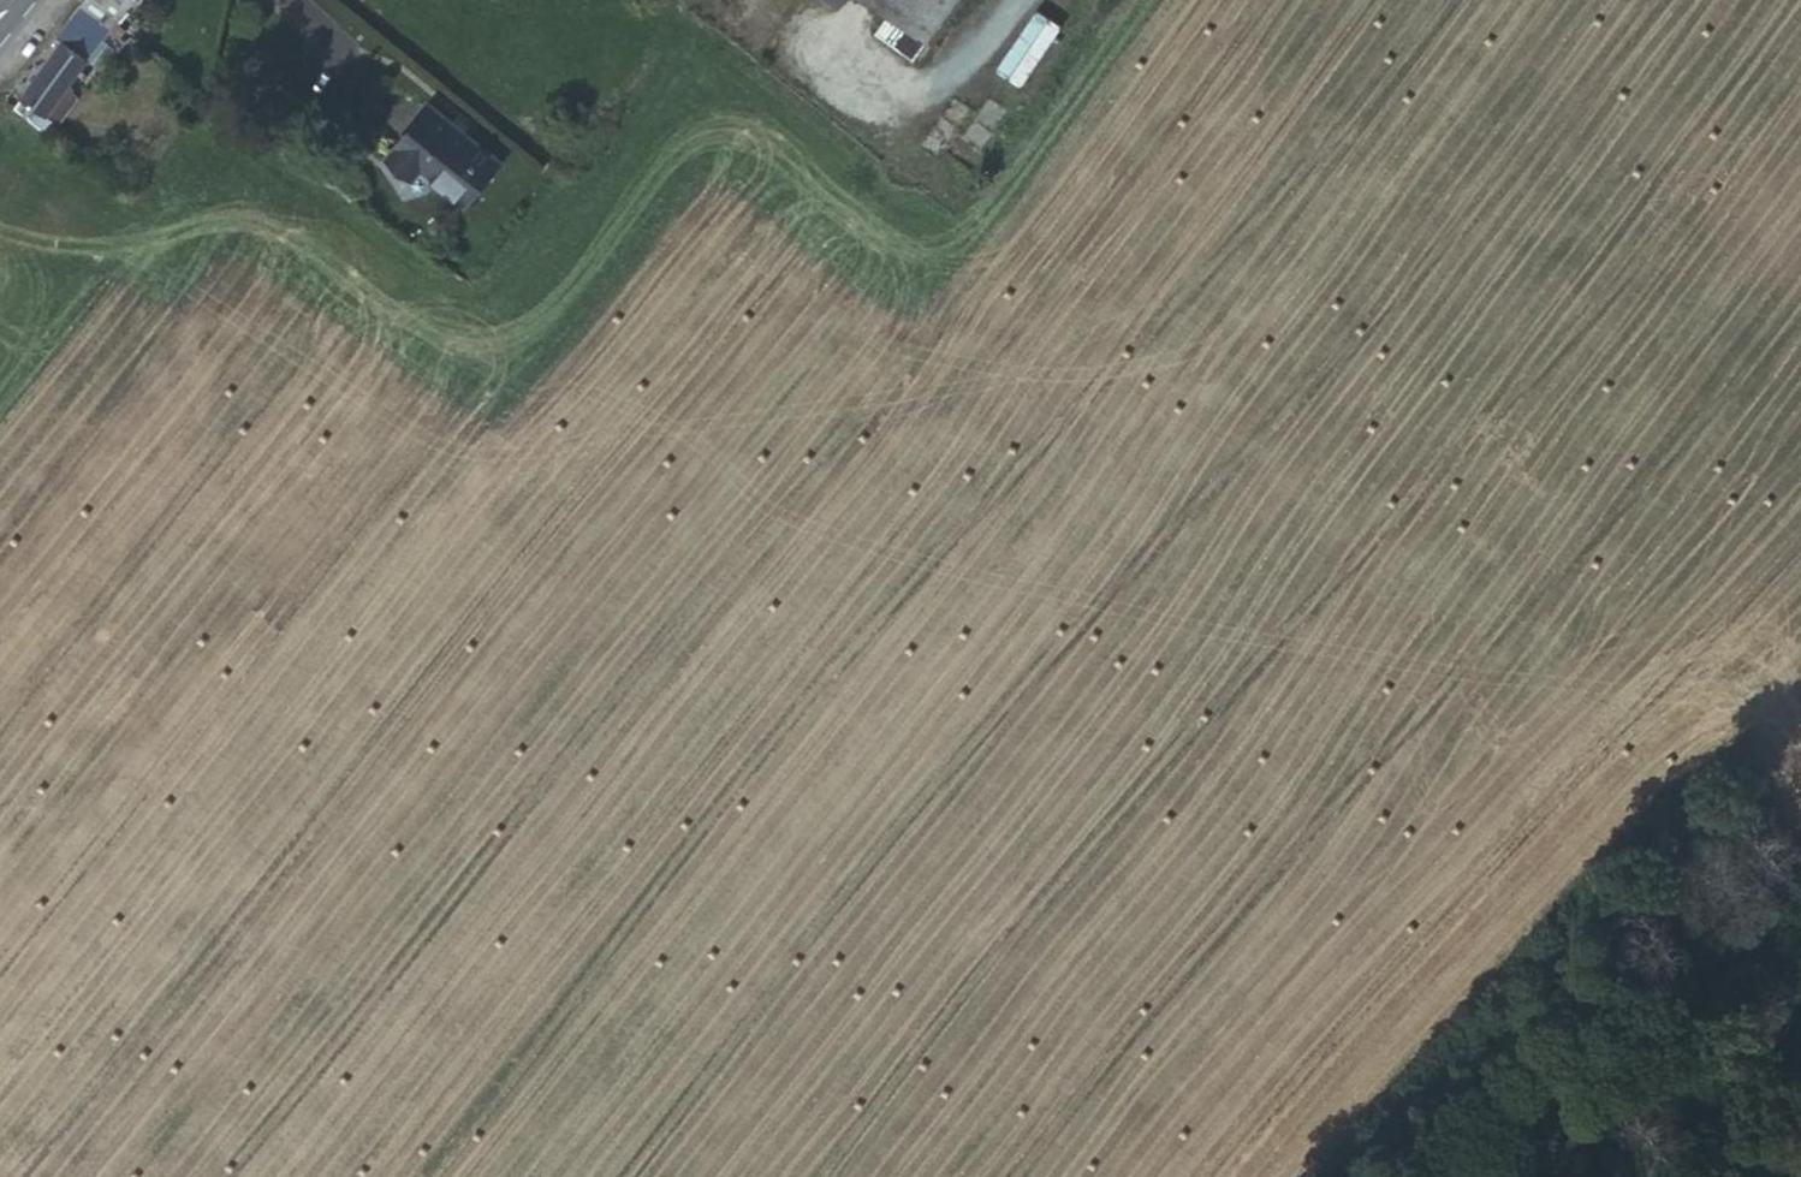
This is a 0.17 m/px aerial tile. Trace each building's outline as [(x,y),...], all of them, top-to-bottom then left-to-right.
[(80,5),(110,29),(134,0),(85,0),(80,5)] [(888,14),(925,42),(956,0),(869,0),(888,14)] [(62,42),(14,108),(46,134),(55,122),(58,123),(78,97),(65,87),(110,29),(80,5),(56,36),(62,42)] [(913,59),(925,42),(888,14),(876,32),(913,59)] [(430,104),(388,156),(412,176),(420,167),(465,202),(498,161),(430,104)]
